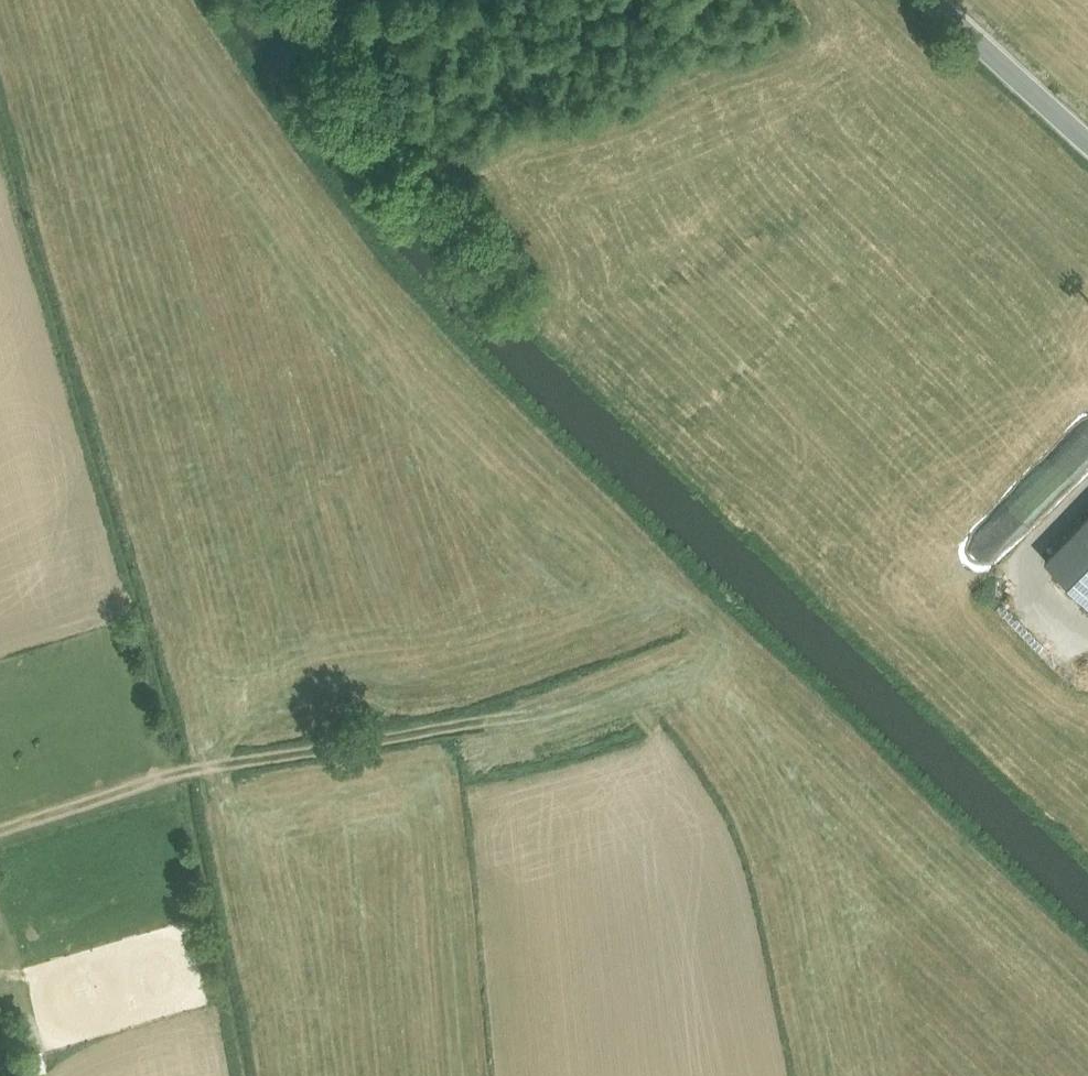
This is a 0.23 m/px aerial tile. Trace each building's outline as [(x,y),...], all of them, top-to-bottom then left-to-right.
[(1045,557),(1087,599),(1087,514),(1045,557)]
